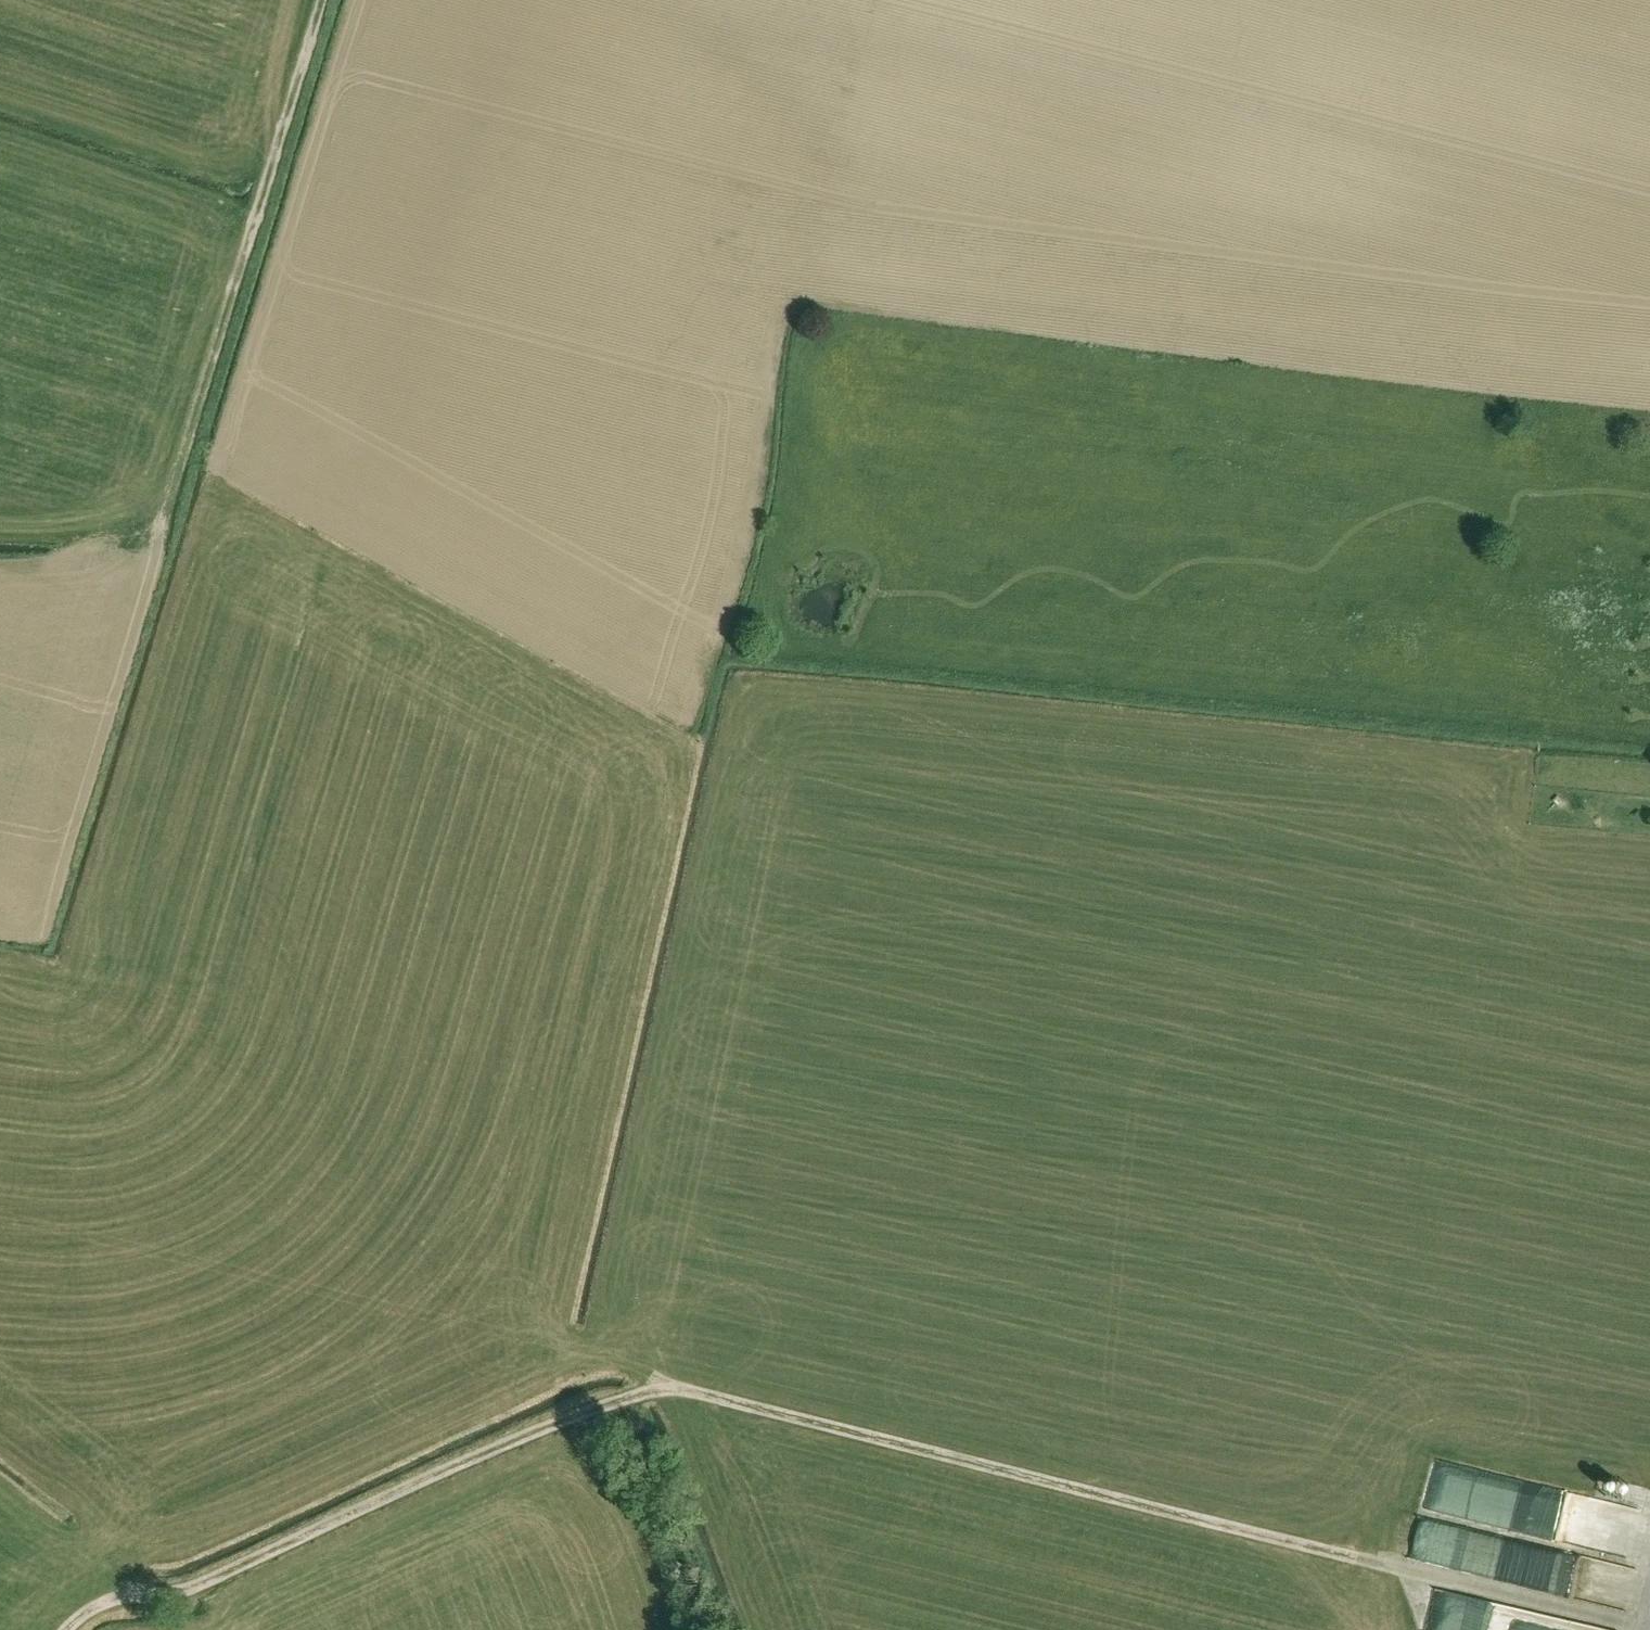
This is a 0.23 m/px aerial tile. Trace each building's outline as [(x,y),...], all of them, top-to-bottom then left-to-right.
[(1509,1535),(1433,1526),(1429,1562),(1504,1571),(1509,1535)] [(1519,1538),(1511,1573),(1568,1585),(1576,1549),(1519,1538)]
